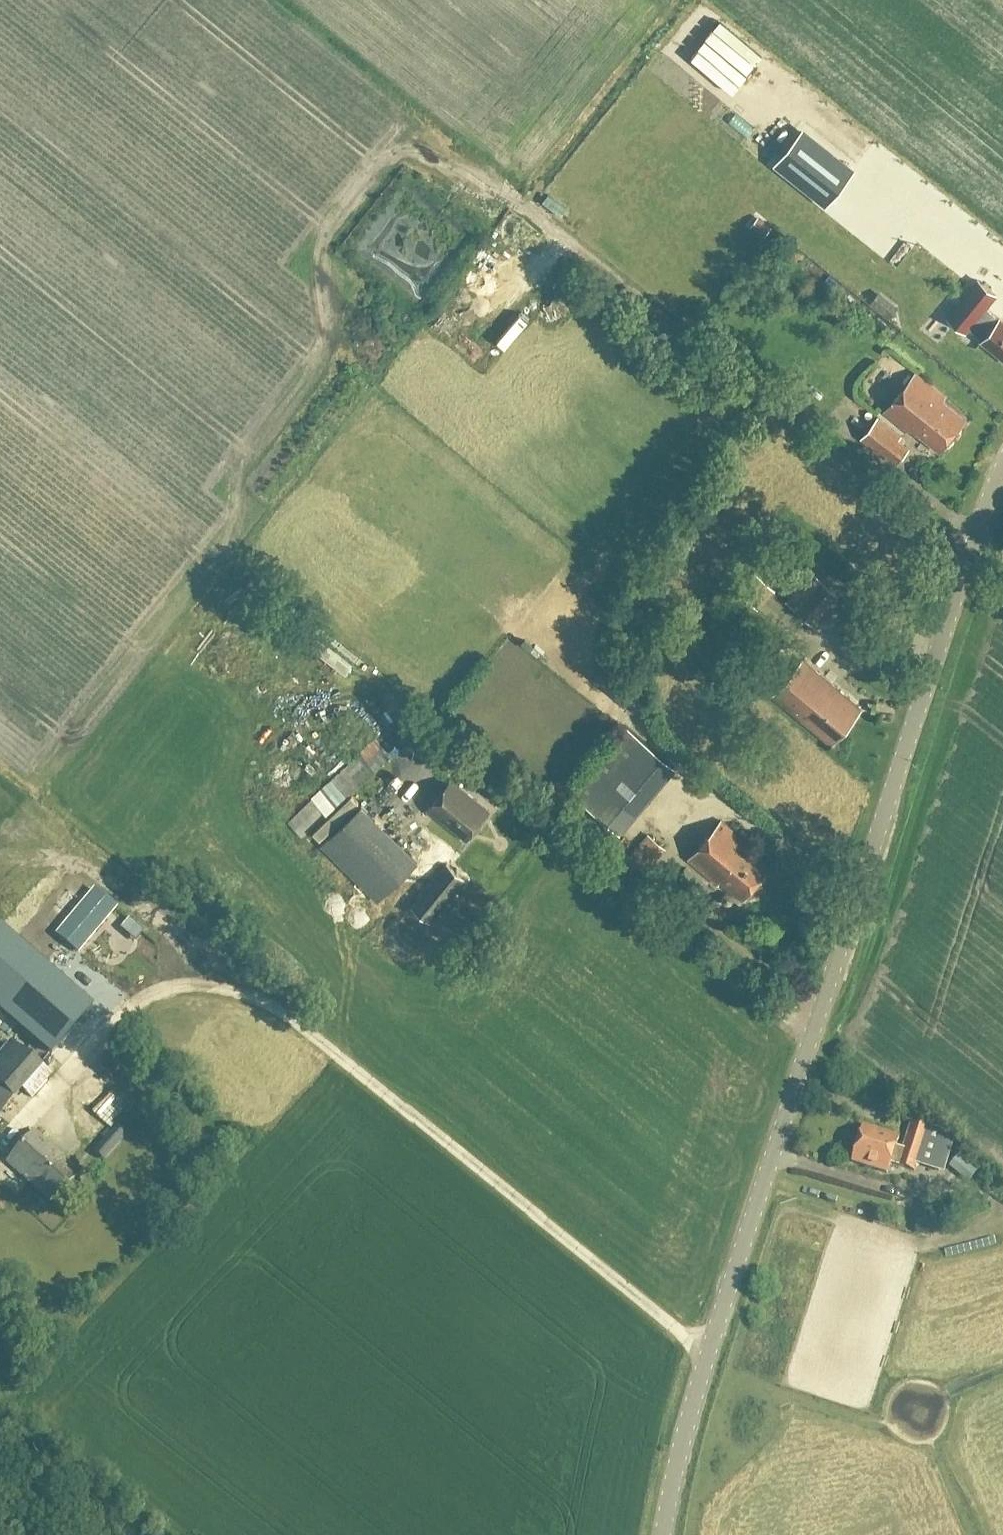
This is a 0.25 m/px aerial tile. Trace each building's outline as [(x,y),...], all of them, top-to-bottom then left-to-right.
[(803,132),(778,164),(826,202),(851,171),(803,132)] [(999,320),(998,321),(985,309),(996,296),(978,281),(958,306),(948,318),(966,334),(969,330),(983,341),(982,342),(1002,360),(1002,323),(999,320)] [(940,452),(966,419),(942,400),(945,397),(914,373),(883,412),(914,436),(916,433),(940,452)] [(887,455),(897,464),(910,448),(899,439),(902,437),(878,418),(860,440),(883,459),(887,455)] [(812,625),(837,596),(822,582),(796,611),(812,625)] [(831,745),(860,710),(802,661),(772,696),(831,745)] [(301,838),(412,737),(408,733),(411,731),(399,720),(397,722),(394,719),(287,823),(301,838)] [(621,802),(645,817),(678,766),(666,758),(643,792),(632,785),(621,802)] [(450,782),(428,810),(466,841),(488,813),(450,782)] [(377,903),(418,862),(361,805),(319,846),(377,903)] [(720,882),(742,900),(769,867),(747,848),(749,845),(720,821),(687,860),(717,885),(720,882)] [(431,924),(466,880),(446,863),(410,908),(431,924)] [(106,907),(69,950),(90,968),(127,926),(106,907)] [(92,1007),(0,927),(0,1010),(51,1054),(92,1007)] [(51,1075),(10,1039),(0,1051),(0,1114),(21,1091),(31,1100),(51,1075)] [(911,1122),(902,1150),(896,1148),(899,1137),(863,1126),(852,1161),(887,1173),(890,1162),(913,1169),(915,1163),(927,1127),(911,1122)] [(105,1161),(127,1135),(116,1127),(93,1152),(105,1161)] [(938,1170),(950,1134),(927,1127),(915,1163),(938,1170)] [(52,1202),(79,1172),(33,1131),(6,1161),(52,1202)] [(978,1164),(961,1162),(959,1178),(976,1180),(978,1164)]
